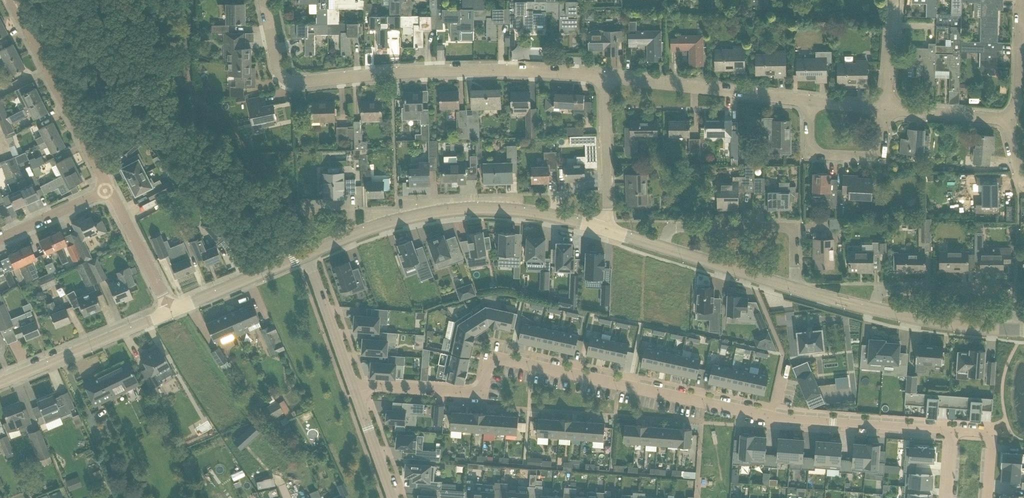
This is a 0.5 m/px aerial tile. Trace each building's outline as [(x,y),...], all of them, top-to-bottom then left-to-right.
[(317,23),(317,24),(328,24),(328,0),(298,0),(298,4),(317,4),(317,23)] [(328,24),(339,24),(339,23),(339,4),(357,4),(357,0),(328,0),(328,24)] [(390,16),(400,16),(400,0),(390,0),(390,16)] [(400,16),(412,16),(412,0),(400,0),(400,16)] [(462,9),(474,9),(474,0),(462,0),(462,9)] [(474,9),(484,9),(484,0),(474,0),(474,9)] [(937,17),(937,14),(937,0),(927,0),(926,17),(937,17)] [(951,14),(961,14),(962,2),(961,2),(961,0),(952,0),(951,14)] [(998,5),(1003,5),(1003,0),(961,0),(961,2),(962,2),(962,3),(981,3),(980,38),(988,38),(988,40),(998,40),(998,5)] [(536,2),(536,1),(515,1),(516,15),(524,14),(523,33),(533,33),(533,13),(546,13),(546,1),(536,2)] [(558,1),(546,1),(546,13),(560,13),(560,33),(569,33),(569,31),(577,30),(577,19),(573,19),(573,14),(577,14),(577,1),(558,1)] [(223,4),(223,9),(227,9),(228,23),(245,23),(245,4),(223,4)] [(462,9),(443,9),(437,9),(437,16),(437,29),(444,29),(444,22),(451,22),(451,40),(456,40),(456,41),(458,41),(458,40),(460,40),(460,29),(474,29),(474,20),(474,9),(462,9)] [(474,9),(474,20),(487,20),(487,40),(496,40),(496,22),(504,22),(504,9),(484,9),(474,9)] [(594,11),(586,11),(586,19),(594,19),(594,11)] [(960,52),(960,49),(960,41),(961,27),(961,17),(961,14),(951,14),(937,14),(937,17),(937,23),(949,23),(949,21),(951,21),(951,23),(951,26),(950,46),(936,45),(936,54),(953,54),(953,55),(960,55),(960,52)] [(390,16),(370,16),(370,29),(378,29),(378,48),(387,48),(387,27),(400,27),(400,16),(390,16)] [(412,16),(400,16),(400,27),(414,27),(414,47),(423,47),(424,29),(431,29),(431,16),(430,16),(412,16)] [(629,46),(637,46),(637,43),(647,43),(647,61),(661,61),(661,31),(636,31),(636,22),(629,22),(629,46)] [(317,24),(317,23),(297,24),(297,37),(305,37),(305,55),(315,55),(315,34),(328,34),(328,24),(317,24)] [(339,24),(328,24),(328,34),(341,34),(341,55),(351,55),(351,36),(359,36),(358,23),(339,23),(339,24)] [(212,25),(212,33),(229,33),(229,25),(212,25)] [(617,55),(617,31),(605,31),(603,30),(601,30),(599,29),(597,29),(597,33),(589,33),(589,49),(605,49),(606,55),(617,55)] [(224,63),(228,63),(251,63),(251,49),(243,49),(243,33),(223,33),(224,63)] [(678,39),(671,39),(671,51),(678,51),(678,48),(689,48),(690,65),(703,65),(703,43),(697,43),(696,35),(678,36),(678,39)] [(1002,42),(997,42),(980,42),(960,41),(960,49),(960,52),(980,52),(980,67),(982,67),(982,74),(995,74),(995,68),(997,68),(997,50),(1002,50),(1002,42)] [(935,70),(935,54),(936,54),(936,45),(936,43),(929,43),(928,48),(910,47),(910,64),(925,65),(924,85),(935,85),(935,70)] [(5,63),(5,62),(18,55),(12,44),(0,50),(0,54),(2,57),(0,58),(0,65),(5,63)] [(734,68),(734,72),(744,72),(744,47),(734,47),(734,52),(716,52),(716,68),(734,68)] [(816,61),(797,61),(797,68),(797,78),(816,78),(816,82),(826,81),(826,71),(826,62),(831,62),(831,51),(815,52),(816,57),(816,61)] [(756,73),(775,73),(775,77),(785,77),(785,52),(775,52),(775,56),(756,56),(756,73)] [(935,54),(935,70),(950,71),(949,91),(959,91),(960,55),(953,55),(953,54),(936,54),(935,54)] [(5,62),(5,63),(11,74),(24,67),(18,55),(5,62)] [(857,61),(857,65),(838,65),(838,82),(857,82),(857,86),(867,86),(867,61),(857,61)] [(228,63),(228,76),(240,76),(240,87),(230,87),(230,97),(244,97),(244,87),(255,86),(255,68),(251,68),(251,63),(228,63)] [(202,86),(201,86),(206,92),(210,89),(206,83),(202,86)] [(17,105),(20,111),(41,100),(35,88),(21,95),(25,102),(17,105)] [(472,91),(472,101),(472,108),(500,107),(500,90),(472,91)] [(440,92),(441,102),(441,108),(459,108),(458,91),(440,92)] [(512,92),(512,102),(512,114),(525,114),(526,138),(537,137),(536,119),(530,119),(530,108),(530,92),(512,92)] [(416,140),(429,140),(429,123),(428,109),(422,109),(422,93),(404,93),(404,99),(405,99),(405,108),(402,108),(403,118),(420,118),(420,124),(421,124),(421,133),(416,133),(416,140)] [(574,111),(583,112),(584,95),(555,93),(555,99),(546,99),(546,111),(560,111),(560,107),(574,108),(574,111)] [(259,97),(248,99),(253,123),(254,127),(270,124),(277,122),(274,105),(273,105),(261,108),(259,97)] [(41,100),(20,111),(12,115),(16,121),(26,116),(25,113),(29,111),(33,118),(47,111),(41,100)] [(362,101),(362,112),(362,120),(382,119),(381,103),(371,103),(371,101),(362,101)] [(311,103),(312,119),(323,119),(323,121),(335,120),(334,102),(311,103)] [(764,126),(769,131),(769,154),(791,154),(791,137),(790,137),(790,121),(786,121),(786,120),(784,120),(784,121),(773,121),(773,119),(764,119),(764,126)] [(626,128),(626,153),(636,153),(636,141),(633,141),(633,135),(648,135),(657,135),(657,120),(640,121),(640,123),(631,123),(631,128),(626,128)] [(725,121),(706,121),(706,136),(725,136),(725,142),(731,142),(731,148),(738,148),(738,122),(732,122),(732,120),(725,120),(725,121)] [(670,136),(689,136),(689,121),(670,121),(670,136)] [(35,139),(38,145),(58,134),(52,122),(39,129),(42,136),(35,139)] [(3,133),(5,138),(11,136),(21,131),(19,125),(3,133)] [(337,126),(337,139),(348,139),(348,126),(337,126)] [(355,149),(360,149),(365,149),(365,148),(367,148),(367,141),(362,142),(362,134),(361,134),(360,126),(354,126),(355,149)] [(467,138),(476,138),(480,138),(480,127),(467,127),(467,138)] [(922,154),(922,155),(927,156),(929,155),(929,151),(928,150),(929,135),(924,135),(924,131),(909,130),(908,141),(902,141),(901,152),(922,154)] [(58,134),(38,145),(40,150),(47,146),(50,153),(64,146),(58,134)] [(740,134),(740,160),(756,160),(756,150),(750,150),(750,134),(740,134)] [(975,162),(979,163),(989,163),(990,149),(993,149),(994,136),(977,135),(976,145),(975,162)] [(11,136),(5,138),(9,147),(15,145),(11,136)] [(586,136),(570,137),(571,145),(586,144),(586,136)] [(121,150),(127,156),(140,145),(135,139),(121,150)] [(689,152),(700,152),(700,139),(689,139),(689,152)] [(436,140),(429,140),(429,157),(437,157),(436,140)] [(484,172),(485,183),(513,182),(512,172),(517,172),(516,145),(507,145),(507,163),(505,163),(505,162),(484,163),(484,164),(480,164),(480,173),(484,172)] [(548,168),(557,168),(557,152),(544,152),(545,167),(532,167),(533,182),(549,181),(548,168)] [(125,176),(128,181),(145,173),(141,166),(144,165),(138,154),(128,159),(130,163),(121,168),(122,170),(120,171),(123,177),(125,176)] [(361,159),(360,160),(360,170),(361,170),(362,186),(368,186),(368,197),(384,196),(384,191),(390,190),(390,178),(383,178),(383,182),(371,182),(371,170),(367,170),(367,154),(360,155),(361,159)] [(33,168),(38,166),(45,163),(41,156),(35,159),(34,157),(29,160),(33,168)] [(56,163),(62,175),(76,168),(70,156),(56,163)] [(6,160),(9,166),(12,173),(19,170),(14,157),(6,160)] [(578,164),(566,165),(566,181),(585,180),(584,167),(587,167),(596,167),(596,158),(587,159),(577,159),(578,164)] [(429,162),(410,163),(410,185),(430,185),(429,162)] [(443,182),(458,181),(458,184),(467,184),(466,162),(458,162),(458,163),(443,163),(443,182)] [(754,192),(754,178),(754,165),(745,165),(745,176),(732,176),(732,184),(718,184),(718,209),(738,208),(738,192),(754,192)] [(38,166),(33,168),(37,176),(42,174),(38,166)] [(76,168),(62,175),(40,186),(44,194),(63,184),(67,191),(72,188),(76,186),(75,183),(82,180),(81,179),(83,178),(80,172),(78,173),(76,168)] [(2,197),(4,202),(6,206),(12,204),(14,209),(26,203),(20,189),(17,182),(16,183),(13,176),(10,170),(3,174),(6,180),(10,191),(7,192),(8,194),(2,197)] [(145,173),(128,181),(131,187),(129,188),(132,194),(134,193),(135,195),(145,190),(150,200),(180,184),(177,180),(173,182),(174,183),(169,185),(167,182),(161,185),(159,180),(153,183),(151,178),(148,180),(145,173)] [(324,174),(325,188),(325,198),(337,198),(337,194),(356,194),(355,179),(343,179),(343,173),(324,174)] [(831,189),(831,180),(829,180),(829,174),(827,174),(827,173),(818,173),(818,174),(814,174),(813,196),(821,196),(821,198),(825,198),(825,201),(827,202),(830,203),(830,207),(837,208),(837,202),(837,189),(831,189)] [(626,174),(626,184),(628,183),(628,205),(647,204),(646,174),(626,174)] [(843,190),(837,189),(837,202),(843,203),(844,193),(850,193),(849,198),(871,199),(872,179),(851,178),(851,175),(844,175),(843,190)] [(977,177),(977,184),(983,184),(983,204),(975,204),(975,212),(998,212),(998,184),(996,184),(996,178),(977,177)] [(765,178),(754,178),(754,192),(754,194),(765,194),(765,208),(790,208),(790,201),(796,201),(796,186),(790,186),(790,182),(779,182),(779,192),(765,192),(765,178)] [(24,179),(17,182),(20,189),(26,203),(38,198),(32,184),(27,186),(24,179)] [(2,218),(10,215),(6,206),(4,202),(0,204),(0,213),(2,218)] [(91,233),(95,231),(97,236),(107,231),(101,220),(94,223),(91,216),(85,219),(84,217),(71,223),(75,231),(70,234),(76,247),(81,258),(80,258),(82,262),(87,259),(87,260),(91,258),(83,240),(92,235),(91,233)] [(829,218),(829,230),(843,230),(843,218),(829,218)] [(931,251),(931,218),(922,218),(922,247),(925,247),(925,251),(931,251)] [(211,221),(203,228),(210,236),(216,244),(218,246),(226,239),(224,237),(211,221)] [(56,249),(55,249),(56,251),(58,255),(62,263),(68,261),(61,247),(66,244),(60,231),(56,233),(55,231),(51,233),(51,235),(49,236),(55,248),(56,249)] [(471,253),(464,254),(469,267),(478,266),(487,265),(489,265),(488,262),(487,253),(486,254),(486,250),(484,237),(483,232),(468,234),(469,240),(471,253)] [(497,232),(497,242),(499,242),(499,255),(509,255),(509,266),(514,267),(513,276),(520,276),(520,267),(521,244),(515,243),(515,233),(497,232)] [(975,250),(983,250),(983,232),(975,232),(975,250)] [(451,249),(450,247),(448,248),(444,235),(440,236),(440,234),(431,237),(432,239),(428,240),(430,245),(429,246),(432,255),(433,254),(436,261),(446,258),(448,264),(463,259),(458,246),(451,249)] [(193,270),(188,259),(190,258),(183,242),(170,248),(166,240),(162,242),(159,235),(151,238),(159,258),(167,255),(176,277),(193,270)] [(56,251),(55,249),(56,249),(55,248),(49,236),(39,240),(45,254),(50,251),(53,257),(58,255),(56,251)] [(220,259),(216,250),(215,246),(206,249),(202,238),(189,243),(197,262),(203,259),(206,265),(220,259)] [(544,265),(545,238),(528,238),(527,264),(544,265)] [(399,253),(404,266),(415,263),(421,280),(433,276),(428,260),(428,261),(420,263),(415,249),(412,240),(407,242),(406,240),(400,243),(400,244),(398,245),(401,253),(399,253)] [(816,268),(833,268),(833,240),(813,240),(813,254),(815,254),(816,268)] [(880,243),(880,242),(872,242),(872,252),(850,252),(850,270),(864,270),(864,272),(873,272),(873,258),(880,258),(880,253),(885,253),(886,243),(880,243)] [(574,271),(575,253),(575,249),(572,249),(572,243),(557,243),(557,249),(555,249),(554,259),(557,259),(556,270),(574,271)] [(29,245),(19,250),(25,263),(35,258),(29,245)] [(73,262),(80,258),(81,258),(76,247),(68,251),(73,262)] [(1010,264),(1010,248),(1002,248),(1002,254),(981,254),(981,272),(1008,272),(1008,264),(1010,264)] [(25,263),(19,250),(17,250),(16,249),(13,251),(13,252),(8,255),(14,268),(19,266),(26,282),(32,279),(28,269),(25,263)] [(383,249),(368,254),(384,300),(393,297),(388,285),(392,284),(390,276),(393,275),(389,266),(391,265),(388,256),(386,256),(383,249)] [(590,252),(587,252),(586,277),(603,278),(604,268),(605,268),(605,259),(604,259),(604,253),(597,253),(597,251),(590,251),(590,252)] [(894,252),(894,270),(897,270),(897,272),(925,272),(925,262),(925,253),(898,253),(898,252),(894,252)] [(960,272),(968,272),(968,252),(940,252),(940,270),(960,270),(960,272)] [(96,257),(88,262),(97,281),(98,282),(107,278),(96,257)] [(87,259),(82,262),(76,265),(82,277),(87,275),(91,284),(97,281),(88,262),(87,260),(87,259)] [(45,265),(49,273),(52,271),(56,270),(52,262),(45,265)] [(349,262),(333,268),(341,291),(351,288),(353,293),(366,288),(360,271),(353,274),(349,262)] [(33,266),(28,269),(32,279),(38,277),(33,266)] [(134,284),(131,275),(132,274),(129,267),(116,272),(120,281),(115,283),(114,281),(107,283),(115,303),(124,299),(125,302),(133,298),(128,286),(134,284)] [(3,272),(9,287),(15,283),(9,270),(3,272)] [(52,271),(49,273),(38,278),(43,290),(58,283),(52,271)] [(549,289),(550,271),(541,271),(540,289),(549,289)] [(578,309),(580,275),(571,274),(569,307),(578,309)] [(401,281),(389,285),(397,308),(409,304),(401,281)] [(475,294),(472,284),(457,289),(461,300),(475,294)] [(602,284),(601,304),(610,304),(610,284),(602,284)] [(714,310),(715,302),(715,296),(715,288),(706,288),(706,286),(698,286),(698,290),(699,290),(698,310),(709,310),(709,318),(712,318),(711,330),(721,330),(722,310),(714,310)] [(74,308),(79,305),(84,316),(101,309),(94,291),(77,297),(74,290),(66,294),(73,308),(74,308)] [(748,308),(748,298),(741,298),(741,296),(738,296),(738,295),(728,293),(727,316),(739,316),(738,320),(757,320),(760,328),(766,326),(760,311),(754,314),(752,308),(748,308)] [(0,330),(13,325),(0,294),(0,330)] [(50,315),(51,318),(55,327),(70,321),(63,304),(55,307),(53,301),(46,304),(51,314),(50,315)] [(24,313),(23,313),(28,323),(13,329),(16,338),(23,335),(25,339),(27,338),(29,340),(32,338),(33,336),(40,333),(34,319),(30,309),(33,308),(29,303),(21,306),(24,313)] [(251,304),(228,314),(238,335),(249,330),(247,326),(259,321),(251,304)] [(486,307),(473,315),(482,330),(489,326),(486,307)] [(502,310),(486,307),(489,326),(498,328),(502,310)] [(384,324),(392,325),(393,310),(377,308),(376,317),(360,316),(360,320),(358,319),(358,327),(359,327),(359,330),(383,332),(384,324)] [(499,327),(510,329),(511,328),(514,328),(518,314),(502,310),(498,328),(499,328),(499,327)] [(482,330),(473,315),(471,311),(455,321),(475,335),(482,330)] [(238,335),(228,314),(205,324),(213,341),(215,340),(216,344),(222,342),(220,338),(231,333),(233,337),(238,335)] [(473,344),(475,335),(455,321),(451,339),(473,344)] [(523,323),(519,341),(529,344),(533,325),(523,323)] [(529,344),(538,345),(542,327),(533,325),(529,344)] [(259,330),(266,344),(270,355),(279,351),(268,326),(259,330)] [(551,329),(542,327),(538,345),(547,347),(551,329)] [(547,347),(555,349),(559,331),(551,329),(547,347)] [(798,332),(800,352),(824,350),(822,330),(813,331),(813,330),(806,331),(807,331),(798,332)] [(392,347),(400,348),(401,333),(385,331),(384,340),(368,339),(368,343),(366,342),(366,349),(367,350),(367,353),(389,355),(391,355),(392,347)] [(559,331),(555,349),(564,351),(568,333),(559,331)] [(769,331),(761,335),(768,349),(777,351),(769,331)] [(579,335),(568,333),(564,351),(575,353),(579,335)] [(597,356),(601,338),(591,336),(587,354),(597,356)] [(883,366),(885,340),(880,340),(880,337),(873,337),(873,339),(870,339),(869,355),(861,354),(860,368),(869,369),(869,362),(883,363),(883,366)] [(601,338),(597,356),(606,358),(610,340),(601,338)] [(473,344),(451,339),(449,351),(470,355),(473,344)] [(606,358),(615,360),(619,342),(610,340),(606,358)] [(898,363),(900,341),(892,340),(892,343),(885,342),(885,340),(883,366),(897,367),(897,375),(906,376),(907,364),(898,363)] [(615,360),(625,362),(629,344),(619,342),(615,360)] [(932,346),(928,346),(928,345),(917,344),(916,363),(916,371),(925,372),(926,364),(942,365),(943,346),(932,346)] [(211,352),(220,365),(227,361),(218,347),(211,352)] [(655,350),(645,347),(641,366),(652,368),(655,350)] [(146,368),(141,371),(146,379),(151,388),(160,383),(154,372),(160,369),(168,364),(159,348),(147,355),(146,354),(140,357),(146,368)] [(652,368),(660,370),(664,352),(655,350),(652,368)] [(994,383),(996,362),(988,361),(988,363),(984,362),(985,351),(969,350),(968,352),(960,351),(960,352),(958,352),(958,353),(957,353),(957,359),(958,359),(957,370),(969,371),(968,375),(984,376),(984,375),(987,376),(986,383),(994,383)] [(673,354),(664,352),(660,370),(669,372),(673,354)] [(468,371),(468,370),(467,370),(470,358),(448,354),(445,366),(468,371)] [(669,372),(678,373),(682,355),(673,354),(669,372)] [(370,364),(369,370),(371,370),(371,376),(395,378),(396,365),(404,365),(405,356),(391,355),(389,355),(388,363),(372,362),(372,364),(370,364)] [(423,355),(422,368),(429,368),(430,356),(423,355)] [(682,355),(678,373),(687,375),(691,357),(682,355)] [(687,375),(697,378),(701,360),(691,357),(687,375)] [(84,384),(88,393),(94,405),(138,384),(127,363),(84,384)] [(723,366),(712,364),(708,382),(719,384),(723,366)] [(468,371),(445,366),(443,378),(464,383),(465,380),(466,380),(468,371)] [(728,386),(732,368),(723,366),(719,384),(728,386)] [(741,370),(732,368),(728,386),(737,388),(741,370)] [(750,372),(741,370),(737,388),(746,390),(750,372)] [(811,370),(796,376),(806,399),(821,393),(811,370)] [(759,374),(750,372),(746,390),(755,392),(759,374)] [(755,392),(765,394),(768,376),(759,374),(755,392)] [(906,392),(916,392),(917,375),(907,375),(906,392)] [(848,376),(835,378),(836,388),(850,386),(848,376)] [(905,392),(905,404),(927,406),(926,417),(938,418),(938,407),(948,408),(949,395),(905,392)] [(70,409),(73,407),(67,393),(59,396),(60,396),(54,399),(52,395),(37,401),(42,414),(46,422),(59,416),(60,417),(71,412),(70,409)] [(949,395),(948,408),(970,409),(969,420),(981,421),(982,410),(988,410),(992,411),(993,402),(993,398),(949,395)] [(263,409),(270,421),(284,412),(276,400),(263,409)] [(386,412),(385,420),(386,420),(386,423),(396,424),(395,430),(405,430),(406,416),(411,417),(411,413),(424,414),(425,404),(403,402),(402,411),(387,410),(387,412),(386,412)] [(8,422),(5,423),(8,431),(30,423),(25,410),(21,411),(18,403),(2,408),(8,422)] [(435,405),(434,424),(443,425),(444,405),(435,405)] [(462,430),(463,412),(452,412),(451,429),(462,430)] [(473,430),(474,413),(463,412),(462,430),(473,430)] [(484,431),(485,414),(474,413),(473,430),(484,431)] [(495,432),(496,415),(486,414),(485,414),(484,431),(495,432)] [(78,415),(72,417),(77,427),(82,425),(78,415)] [(506,433),(507,416),(496,415),(495,432),(506,433)] [(517,434),(519,416),(507,416),(506,433),(517,434)] [(285,417),(280,420),(283,425),(288,422),(285,417)] [(549,436),(550,419),(538,418),(537,435),(549,436)] [(560,437),(561,419),(560,419),(560,420),(550,419),(549,436),(560,437)] [(570,438),(572,420),(561,419),(560,437),(570,438)] [(207,420),(194,428),(198,435),(206,430),(211,427),(207,420)] [(581,438),(583,421),(572,420),(570,438),(581,438)] [(592,439),(594,422),(583,421),(581,438),(592,439)] [(604,440),(605,423),(594,422),(592,439),(604,440)] [(252,424),(239,436),(246,444),(259,432),(252,424)] [(635,442),(636,425),(625,424),(624,442),(635,442)] [(646,443),(647,426),(636,425),(635,442),(646,443)] [(657,444),(658,427),(648,426),(647,426),(646,443),(657,444)] [(668,445),(669,428),(658,427),(657,444),(668,445)] [(679,446),(680,428),(669,428),(668,445),(678,446),(679,446)] [(690,447),(692,429),(680,428),(679,446),(690,447)] [(170,431),(161,436),(164,442),(173,438),(170,431)] [(733,451),(732,464),(740,464),(752,465),(754,435),(749,435),(749,434),(743,433),(743,435),(741,435),(740,452),(733,451)] [(423,450),(419,445),(419,443),(417,443),(417,435),(397,434),(396,447),(402,448),(404,448),(404,451),(406,451),(406,458),(440,461),(441,448),(436,448),(436,451),(423,450)] [(754,435),(752,465),(752,463),(764,464),(764,466),(770,467),(771,454),(765,453),(766,437),(754,436),(754,435)] [(9,461),(16,458),(6,436),(0,438),(0,445),(4,454),(6,454),(9,461)] [(791,439),(790,463),(790,461),(802,462),(801,469),(808,469),(809,457),(803,456),(804,440),(799,439),(799,438),(793,437),(793,439),(791,439)] [(771,454),(770,467),(777,467),(778,462),(790,463),(791,439),(779,438),(778,454),(771,454)] [(904,459),(904,466),(916,467),(917,460),(934,461),(934,460),(935,460),(936,454),(934,454),(935,449),(928,448),(928,447),(917,446),(917,447),(914,447),(914,440),(909,439),(909,440),(909,447),(906,446),(905,459),(904,459)] [(829,441),(827,468),(839,469),(839,472),(846,472),(847,460),(840,459),(842,442),(837,442),(837,440),(831,440),(831,442),(829,441)] [(809,457),(808,469),(815,470),(815,467),(827,468),(829,441),(817,441),(816,457),(809,457)] [(33,447),(38,460),(49,456),(44,443),(33,447)] [(847,460),(846,472),(853,473),(853,470),(865,471),(867,444),(866,444),(854,443),(853,460),(847,460)] [(867,444),(865,471),(877,472),(877,474),(884,475),(884,472),(885,465),(885,462),(878,462),(879,445),(878,445),(878,443),(872,443),(872,444),(867,444)] [(1001,462),(1001,467),(1003,467),(1021,468),(1022,468),(1023,454),(1002,452),(1002,456),(1002,457),(1002,458),(1002,460),(1002,461),(1001,461),(1001,462)] [(528,457),(527,464),(541,465),(542,460),(542,458),(528,457)] [(434,481),(435,466),(407,463),(407,466),(405,466),(405,473),(406,473),(406,475),(414,476),(414,480),(417,480),(416,487),(431,488),(441,489),(442,481),(434,481)] [(885,465),(884,472),(899,473),(900,466),(885,465)] [(904,466),(903,473),(906,473),(905,485),(915,486),(915,487),(932,488),(933,475),(916,474),(916,467),(904,466)] [(1003,467),(1002,480),(1020,482),(1021,468),(1003,467)] [(99,469),(92,472),(95,479),(102,476),(99,469)] [(66,479),(69,489),(81,485),(78,475),(66,479)] [(337,485),(341,496),(348,493),(343,482),(337,485)] [(466,493),(472,494),(472,497),(483,497),(484,491),(484,484),(473,483),(473,485),(467,485),(466,493)] [(902,493),(904,493),(904,497),(931,497),(931,495),(914,493),(915,487),(915,486),(905,485),(902,485),(902,493)] [(466,491),(455,490),(449,490),(441,489),(431,488),(431,495),(419,495),(419,497),(465,497),(466,491)] [(500,497),(518,497),(518,492),(507,491),(507,488),(501,488),(500,497)]
